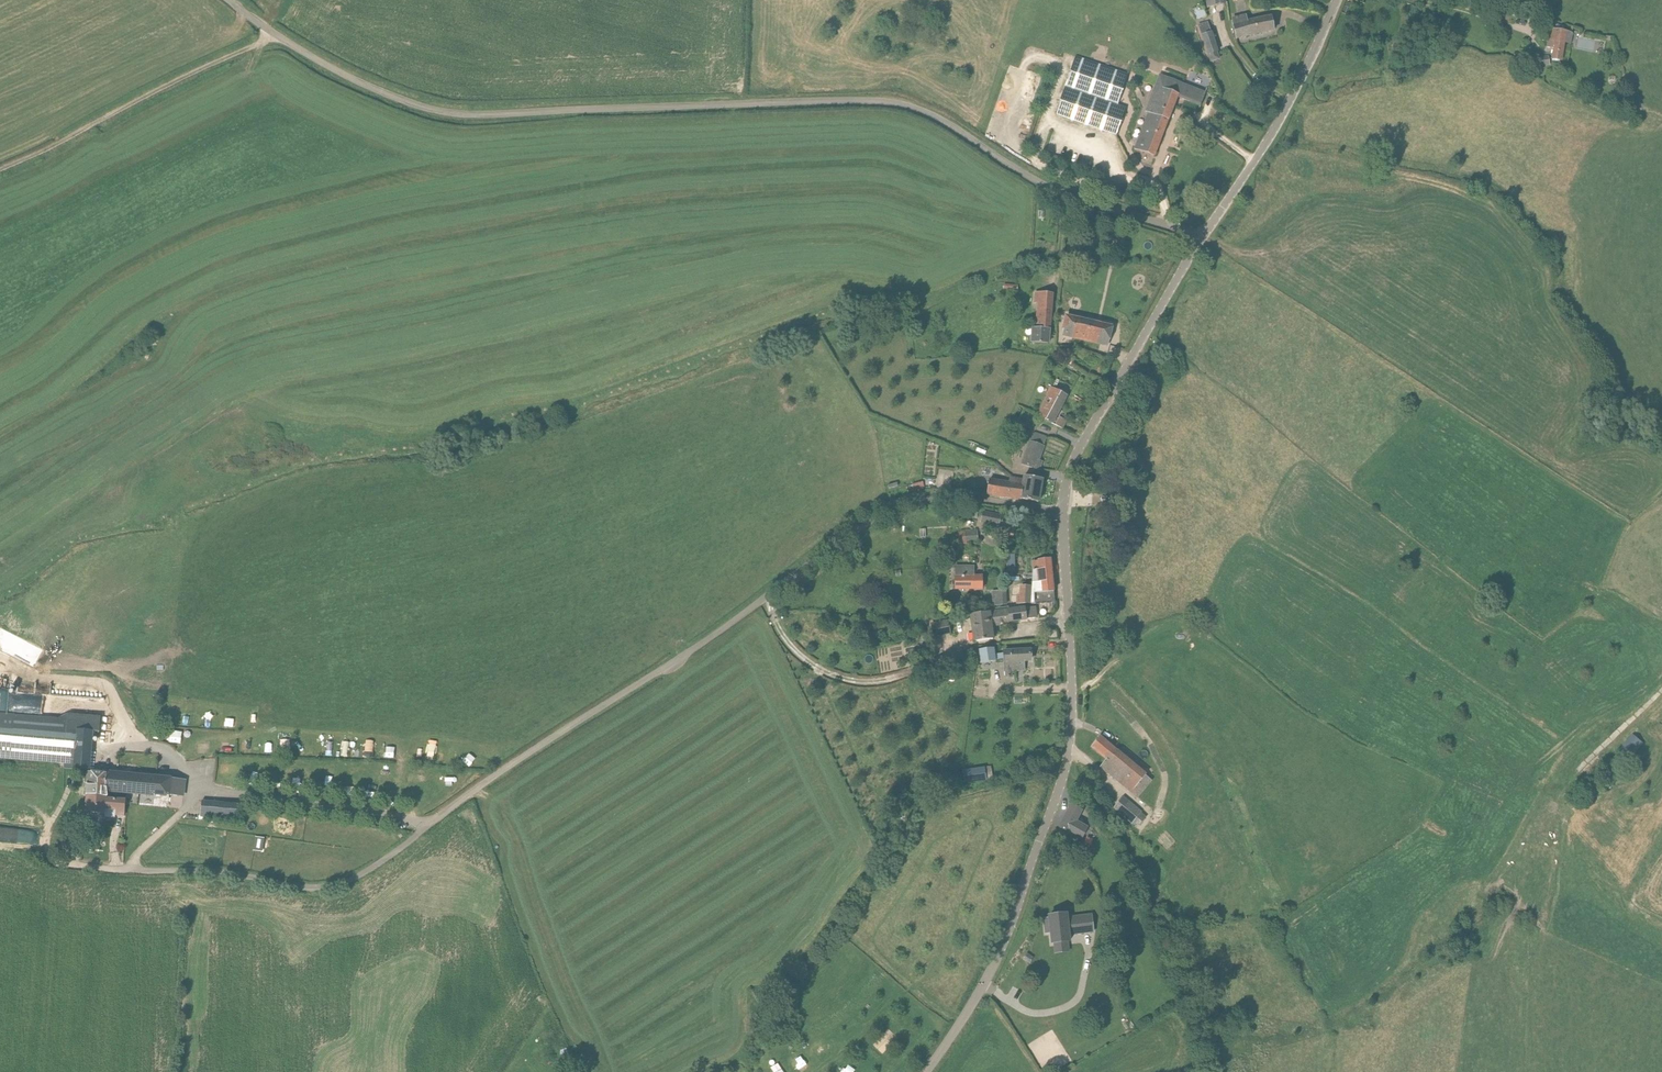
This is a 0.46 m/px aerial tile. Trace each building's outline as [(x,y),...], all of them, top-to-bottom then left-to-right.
[(1192,8),(1196,20),(1206,17),(1203,4),(1192,8)] [(1271,17),(1247,22),(1246,14),(1244,15),(1250,35),(1257,33),(1274,30),(1271,17)] [(1236,38),(1250,35),(1244,15),(1231,18),(1232,23),(1233,28),(1236,38)] [(1207,22),(1198,25),(1202,35),(1201,35),(1207,55),(1208,55),(1210,62),(1219,60),(1217,52),(1218,52),(1212,32),(1211,32),(1207,22)] [(1560,61),(1562,43),(1570,45),(1572,33),(1549,28),(1546,47),(1553,48),(1552,60),(1560,61)] [(1076,56),(1055,115),(1116,136),(1126,107),(1117,104),(1127,74),(1076,56)] [(1541,67),(1550,66),(1549,56),(1540,57),(1540,59),(1536,60),(1537,66),(1541,66),(1541,67)] [(1200,108),(1205,94),(1159,76),(1145,112),(1147,113),(1138,139),(1135,150),(1154,156),(1177,97),(1200,106),(1199,108),(1200,108)] [(1052,294),(1042,293),(1035,293),(1033,303),(1037,303),(1036,320),(1032,320),(1030,342),(1048,344),(1052,294)] [(1112,327),(1101,325),(1064,317),(1061,331),(1062,332),(1062,335),(1100,344),(1100,342),(1108,344),(1112,327)] [(1113,321),(1112,344),(1121,345),(1122,322),(1113,321)] [(1052,423),(1066,395),(1050,387),(1037,415),(1052,423)] [(1062,428),(1066,420),(1059,417),(1055,425),(1062,428)] [(1021,462),(1021,463),(1038,469),(1041,461),(1037,459),(1042,445),(1029,441),(1021,462)] [(1042,479),(1032,477),(1023,476),(1023,479),(1010,477),(1010,478),(1024,480),(1020,499),(1021,499),(1038,502),(1042,479)] [(1010,498),(1020,499),(1024,480),(1010,478),(1009,482),(990,479),(987,493),(1001,496),(1010,498)] [(924,488),(923,482),(912,485),(914,491),(924,488)] [(1001,515),(983,511),(980,523),(999,526),(1001,515)] [(977,539),(977,533),(976,530),(959,532),(959,534),(959,541),(959,545),(967,544),(967,540),(977,539)] [(937,553),(942,558),(947,553),(942,548),(937,553)] [(1009,552),(1009,568),(1017,569),(1017,553),(1009,552)] [(1031,604),(1044,603),(1055,602),(1050,559),(1039,560),(1034,561),(1033,570),(1031,570),(1032,583),(1038,582),(1039,593),(1032,594),(1032,586),(1019,585),(1019,594),(1016,594),(1016,604),(1031,604)] [(974,576),(974,566),(955,565),(954,590),(983,590),(982,576),(974,576)] [(992,605),(1007,605),(1006,590),(991,591),(992,605)] [(1034,607),(1025,608),(1025,606),(1007,608),(990,611),(990,612),(992,626),(1009,623),(1009,622),(1036,618),(1034,607)] [(897,625),(895,610),(885,611),(887,627),(897,625)] [(991,626),(992,626),(990,612),(969,614),(973,642),(993,639),(991,626)] [(939,621),(942,635),(951,634),(948,621),(948,619),(939,621)] [(942,635),(939,621),(931,623),(933,637),(942,635)] [(979,650),(981,663),(996,661),(996,659),(1004,658),(1004,653),(995,654),(994,648),(979,650)] [(1012,671),(1013,670),(1024,670),(1024,660),(1031,660),(1030,649),(1004,650),(1004,653),(1004,658),(1004,671),(1006,671),(1006,676),(1011,676),(1012,671)] [(101,714),(61,711),(60,715),(0,710),(0,756),(64,761),(64,766),(73,766),(91,767),(94,729),(99,729),(101,714)] [(173,727),(171,740),(182,742),(184,729),(173,727)] [(1633,732),(1622,750),(1634,758),(1645,739),(1633,732)] [(1092,746),(1107,758),(1110,761),(1118,752),(1099,737),(1092,746)] [(210,741),(199,741),(200,753),(211,753),(210,741)] [(1145,775),(1118,752),(1110,761),(1107,758),(1101,766),(1131,791),(1145,775)] [(332,773),(332,762),(322,762),(322,773),(332,773)] [(345,772),(355,774),(356,763),(347,762),(345,772)] [(375,775),(387,775),(387,764),(375,763),(375,775)] [(986,780),(984,767),(963,770),(965,783),(986,780)] [(102,796),(104,773),(89,771),(89,775),(81,774),(80,779),(84,780),(84,783),(88,783),(87,795),(102,796)] [(184,779),(172,778),(107,771),(107,773),(104,773),(102,796),(108,797),(108,792),(139,795),(139,794),(150,795),(150,794),(170,796),(170,794),(183,795),(184,779)] [(108,797),(102,796),(87,795),(86,812),(105,814),(105,808),(116,809),(116,814),(125,815),(126,799),(108,797)] [(1113,807),(1132,822),(1140,812),(1122,797),(1113,807)] [(237,801),(203,799),(202,814),(236,816),(237,801)] [(1083,811),(1082,810),(1072,805),(1060,827),(1060,828),(1055,838),(1068,845),(1073,835),(1081,839),(1088,826),(1077,821),(1083,811)] [(256,836),(253,850),(262,852),(265,838),(256,836)] [(1133,902),(1128,890),(1118,893),(1122,906),(1133,902)] [(1091,927),(1091,919),(1091,910),(1067,910),(1067,906),(1050,905),(1050,908),(1046,908),(1046,922),(1050,922),(1050,933),(1068,933),(1068,926),(1091,927)] [(1033,958),(1026,954),(1023,959),(1030,963),(1033,958)] [(798,1061),(805,1070),(812,1064),(806,1055),(798,1061)]
